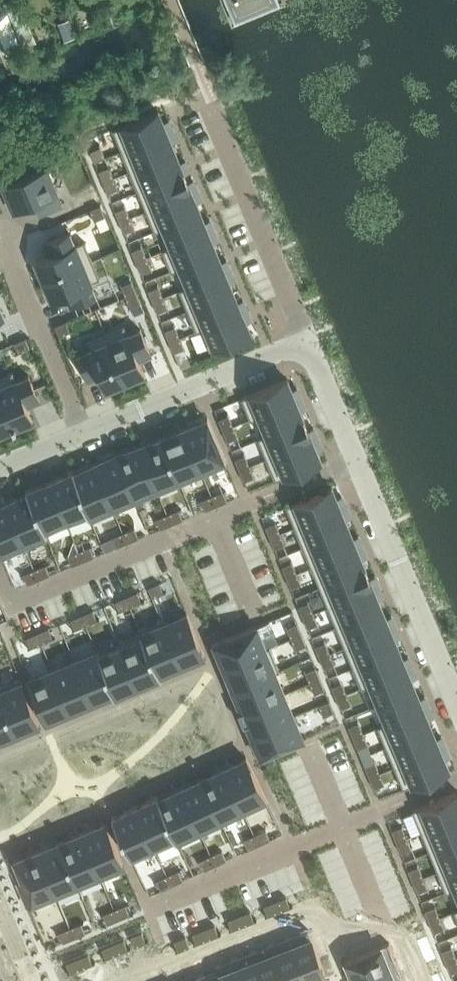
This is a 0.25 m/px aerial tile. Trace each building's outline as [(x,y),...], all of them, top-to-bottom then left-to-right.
[(236,20),(284,0),(228,0),(236,20)] [(121,5),(109,10),(113,20),(125,16),(121,5)] [(70,19),(59,23),(65,39),(76,35),(70,19)] [(159,110),(113,129),(122,150),(173,129),(169,119),(164,121),(159,110)] [(173,129),(122,150),(130,170),(176,151),(172,142),(178,140),(173,129)] [(101,146),(91,150),(96,161),(106,157),(101,146)] [(176,151),(130,170),(139,190),(185,171),(185,172),(190,170),(186,159),(180,161),(176,151)] [(48,166),(0,186),(6,199),(10,197),(15,209),(34,201),(39,213),(63,203),(48,166)] [(110,166),(99,170),(104,181),(114,177),(110,166)] [(185,171),(139,190),(147,210),(198,189),(194,179),(189,181),(185,172),(185,171)] [(114,177),(104,181),(108,192),(119,188),(114,177)] [(198,189),(147,210),(156,231),(165,227),(164,226),(201,211),(197,202),(203,199),(198,189)] [(101,205),(91,209),(95,220),(105,216),(101,205)] [(126,206),(116,210),(120,221),(131,217),(126,206)] [(201,211),(164,226),(165,227),(172,245),(172,246),(215,229),(210,218),(205,220),(201,211)] [(131,217),(120,221),(125,232),(135,228),(131,217)] [(172,245),(163,249),(172,271),(181,267),(180,266),(218,251),(214,241),(219,239),(215,229),(172,246),(172,245)] [(49,254),(36,260),(44,279),(93,259),(85,240),(76,244),(71,231),(44,242),(49,254)] [(143,246),(132,250),(137,261),(147,257),(143,246)] [(218,251),(180,266),(181,267),(188,285),(189,286),(231,269),(227,258),(222,260),(220,255),(218,251)] [(147,257),(137,261),(141,272),(152,268),(147,257)] [(93,259),(44,279),(52,298),(65,293),(70,305),(97,294),(92,281),(101,278),(93,259)] [(188,285),(180,289),(180,290),(188,310),(234,291),(230,281),(236,279),(231,269),(189,286),(188,285)] [(132,280),(122,285),(126,296),(137,291),(132,280)] [(159,286),(149,290),(153,301),(164,297),(159,286)] [(137,291),(126,296),(131,307),(141,302),(137,291)] [(234,291),(188,310),(197,331),(206,327),(205,326),(248,309),(243,298),(238,300),(234,291)] [(164,297),(153,301),(158,312),(168,308),(164,297)] [(248,309),(205,326),(206,327),(214,347),(232,340),(234,346),(254,338),(250,328),(247,321),(252,319),(248,309)] [(67,320),(55,325),(60,335),(71,330),(67,320)] [(125,324),(106,332),(126,380),(145,372),(140,360),(152,355),(141,328),(128,333),(125,324)] [(176,325),(165,330),(170,341),(180,337),(176,325)] [(91,349),(78,354),(90,381),(102,376),(107,388),(126,380),(106,332),(87,340),(91,349)] [(26,337),(15,342),(19,352),(30,347),(26,337)] [(180,337),(170,341),(175,352),(185,348),(180,337)] [(0,376),(0,392),(15,427),(34,419),(29,406),(41,401),(30,374),(17,379),(13,370),(0,376)] [(288,378),(242,397),(251,419),(260,416),(259,415),(302,397),(297,387),(292,389),(288,378)] [(15,427),(0,392),(0,433),(15,427)] [(302,397),(259,415),(260,416),(267,434),(268,434),(305,419),(301,410),(306,407),(302,397)] [(219,418),(224,429),(234,425),(229,414),(219,418)] [(208,418),(184,427),(203,474),(227,464),(208,418)] [(267,434),(258,437),(267,458),(318,437),(314,426),(309,429),(305,419),(268,434),(267,434)] [(234,425),(224,429),(228,441),(238,436),(234,425)] [(184,427),(162,437),(179,478),(179,479),(181,483),(203,474),(184,427)] [(162,437),(140,446),(157,488),(179,479),(179,478),(162,437)] [(318,437),(267,458),(276,479),(322,460),(317,449),(323,447),(318,437)] [(140,446),(118,455),(135,497),(157,488),(140,446)] [(246,454),(235,458),(240,469),(250,465),(246,454)] [(118,455),(96,464),(113,506),(135,497),(118,455)] [(75,473),(74,473),(89,512),(88,512),(90,516),(113,506),(96,464),(75,473)] [(250,465),(240,469),(245,481),(255,476),(250,465)] [(74,469),(50,479),(67,521),(88,512),(89,512),(74,473),(75,473),(74,469)] [(50,479),(26,489),(28,492),(29,492),(45,530),(47,530),(67,521),(50,479)] [(333,487),(287,506),(296,526),(347,505),(342,495),(337,497),(333,487)] [(223,490),(212,495),(217,505),(228,500),(223,490)] [(28,492),(7,501),(24,543),(25,542),(48,533),(47,530),(45,530),(29,492),(28,492)] [(212,495),(201,499),(206,510),(217,505),(212,495)] [(0,504),(0,551),(3,557),(27,547),(25,542),(24,543),(7,501),(0,504)] [(347,505),(296,526),(304,546),(350,528),(346,518),(351,516),(347,505)] [(179,509),(168,513),(172,523),(183,519),(179,509)] [(168,513),(157,518),(161,528),(172,523),(168,513)] [(276,521),(266,526),(271,537),(281,533),(276,521)] [(135,527),(124,532),(128,542),(139,537),(135,527)] [(350,528),(304,546),(312,566),(363,545),(359,535),(354,537),(350,528)] [(124,532),(113,536),(117,547),(128,542),(124,532)] [(281,533),(271,537),(275,548),(286,544),(281,533)] [(91,545),(79,550),(84,560),(95,556),(91,545)] [(363,545),(312,566),(320,586),(366,567),(362,558),(367,556),(363,545)] [(79,550),(68,555),(73,565),(84,560),(79,550)] [(293,561),(282,566),(287,577),(297,572),(293,561)] [(46,564),(35,568),(39,579),(50,574),(46,564)] [(366,567),(320,586),(329,606),(380,585),(375,575),(370,577),(366,567)] [(35,568),(24,573),(28,583),(39,579),(35,568)] [(297,572),(287,577),(292,588),(302,584),(297,572)] [(160,582),(149,586),(153,597),(164,592),(160,582)] [(380,585),(329,606),(337,626),(383,607),(379,598),(384,596),(380,585)] [(138,591),(127,596),(131,606),(142,601),(138,591)] [(127,596),(116,600),(120,610),(131,606),(127,596)] [(309,601),(299,606),(304,617),(314,612),(309,601)] [(383,607),(337,626),(345,647),(396,625),(392,615),(387,617),(383,607)] [(93,609),(82,614),(87,624),(98,619),(93,609)] [(314,612),(304,617),(308,628),(319,624),(314,612)] [(165,622),(164,623),(181,664),(205,655),(188,613),(165,622)] [(82,614),(71,619),(76,629),(87,624),(82,614)] [(163,618),(139,628),(140,631),(141,631),(159,673),(161,673),(181,664),(164,623),(165,622),(163,618)] [(298,622),(287,626),(292,638),(302,633),(298,622)] [(257,625),(215,642),(225,666),(266,648),(266,647),(257,625)] [(396,625),(345,647),(354,667),(400,648),(396,638),(401,636),(396,625)] [(49,628),(38,632),(42,643),(53,638),(49,628)] [(140,631),(118,640),(120,645),(121,644),(138,686),(162,677),(161,673),(159,673),(141,631),(140,631)] [(38,632),(27,637),(31,647),(42,643),(38,632)] [(302,633),(292,638),(297,649),(307,644),(302,633)] [(326,641),(316,646),(320,657),(331,653),(326,641)] [(100,653),(99,654),(115,692),(113,693),(115,696),(138,686),(121,644),(120,645),(100,653)] [(266,648),(225,666),(234,688),(276,670),(276,671),(280,670),(270,646),(266,647),(266,648)] [(400,648),(354,667),(362,688),(371,684),(371,683),(413,665),(409,655),(403,657),(400,648)] [(99,650),(75,660),(93,701),(113,693),(115,692),(99,654),(100,653),(99,650)] [(331,653),(320,657),(325,668),(335,664),(331,653)] [(75,660),(53,669),(71,711),(93,701),(75,660)] [(413,665),(371,683),(371,684),(379,703),(416,688),(412,678),(417,676),(413,665)] [(316,667),(306,671),(310,682),(321,678),(316,667)] [(53,669),(30,679),(47,720),(71,711),(53,669)] [(276,670),(234,688),(242,707),(242,708),(243,710),(285,693),(276,671),(276,670)] [(0,686),(0,695),(16,733),(40,723),(20,677),(0,686)] [(321,678),(310,682),(315,693),(325,689),(321,678)] [(343,682),(332,686),(337,697),(347,693),(343,682)] [(416,688),(379,703),(387,722),(387,723),(430,705),(425,695),(420,697),(416,688)] [(242,708),(239,709),(244,722),(248,721),(252,732),(294,715),(285,693),(243,710),(242,708)] [(347,693),(337,697),(342,708),(352,704),(347,693)] [(16,733),(0,695),(0,740),(16,733)] [(330,700),(320,704),(324,715),(334,711),(330,700)] [(387,722),(378,726),(387,747),(433,728),(429,718),(434,716),(430,705),(387,723),(387,722)] [(294,715),(252,732),(261,753),(262,756),(304,738),(294,715)] [(359,722),(349,726),(354,737),(364,733),(359,722)] [(433,728),(387,747),(395,767),(446,745),(442,735),(437,737),(433,728)] [(364,733),(354,737),(358,748),(369,744),(364,733)] [(446,745),(395,767),(404,788),(450,768),(445,758),(450,756),(447,748),(446,745)] [(247,756),(224,767),(245,812),(268,802),(247,756)] [(376,761),(366,766),(370,777),(380,772),(376,761)] [(224,767),(202,777),(223,823),(245,812),(224,767)] [(380,772),(370,777),(375,788),(385,784),(380,772)] [(202,777),(180,787),(199,828),(198,829),(200,833),(223,823),(202,777)] [(160,797),(158,797),(178,839),(179,838),(198,829),(199,828),(180,787),(160,797)] [(413,810),(422,831),(456,816),(456,791),(413,810)] [(158,794),(135,804),(156,850),(179,839),(179,838),(178,839),(158,797),(160,797),(158,794)] [(135,804),(112,815),(134,860),(156,850),(135,804)] [(422,831),(430,851),(456,840),(456,816),(422,831)] [(106,821),(83,831),(100,873),(124,863),(106,821)] [(403,826),(392,830),(397,841),(407,837),(403,826)] [(266,829),(255,834),(260,844),(270,839),(266,829)] [(83,831),(61,840),(78,882),(79,882),(100,873),(83,831)] [(255,834),(244,839),(249,849),(260,844),(255,834)] [(407,837),(397,841),(402,852),(412,848),(407,837)] [(61,840),(38,850),(58,896),(81,886),(79,882),(78,882),(61,840)] [(430,851),(438,871),(456,863),(456,840),(430,851)] [(222,849),(211,854),(216,864),(227,859),(222,849)] [(38,850),(15,859),(23,880),(19,882),(27,903),(32,901),(34,906),(58,896),(38,850)] [(211,854),(200,859),(205,869),(216,864),(211,854)] [(438,871),(447,892),(456,888),(455,887),(456,886),(456,863),(438,871)] [(419,866),(409,870),(414,881),(424,877),(419,866)] [(179,869),(168,874),(172,884),(183,879),(179,869)] [(168,874),(157,880),(162,890),(172,884),(168,874)] [(424,877),(414,881),(418,892),(428,888),(424,877)] [(287,896),(276,900),(280,910),(291,906),(287,896)] [(276,900),(265,904),(269,915),(280,910),(276,900)] [(126,904),(115,909),(119,919),(130,914),(126,904)] [(436,905),(425,910),(430,920),(430,921),(440,917),(436,905)] [(115,909),(104,913),(108,924),(119,919),(115,909)] [(252,910),(240,914),(244,924),(256,920),(252,910)] [(240,914),(229,918),(233,929),(244,924),(240,914)] [(440,917),(430,921),(435,932),(445,928),(440,917)] [(82,922),(70,927),(75,937),(86,933),(82,922)] [(216,924),(205,928),(209,938),(220,934),(216,924)] [(70,927),(59,932),(64,942),(75,937),(70,927)] [(205,928),(193,932),(197,943),(209,938),(205,928)] [(309,928),(289,936),(306,979),(326,972),(312,937),(309,928)] [(142,931),(131,936),(135,946),(146,941),(142,931)] [(187,935),(175,939),(179,950),(191,945),(187,935)] [(427,935),(417,939),(422,950),(432,946),(427,935)] [(271,942),(286,980),(302,980),(306,979),(289,936),(271,942)] [(125,938),(114,943),(118,953),(129,948),(125,938)] [(253,949),(266,980),(286,980),(271,942),(253,949)] [(381,945),(346,960),(354,979),(398,961),(390,942),(381,945)] [(114,943),(103,947),(107,957),(118,953),(114,943)] [(432,946),(422,950),(426,961),(436,957),(432,946)] [(452,946),(442,950),(447,961),(456,957),(452,946)] [(236,956),(245,980),(266,980),(253,949),(236,956)] [(89,953),(78,957),(83,968),(94,963),(89,953)] [(216,964),(218,967),(219,967),(225,980),(245,980),(236,956),(218,963),(216,964)] [(78,957),(67,962),(72,972),(83,968),(78,957)] [(447,961),(451,972),(456,970),(456,957),(447,961)] [(354,979),(355,980),(399,980),(405,979),(398,961),(354,979)] [(201,974),(204,980),(225,980),(219,967),(218,967),(201,974)] [(432,975),(434,980),(446,980),(442,970),(432,975)]
